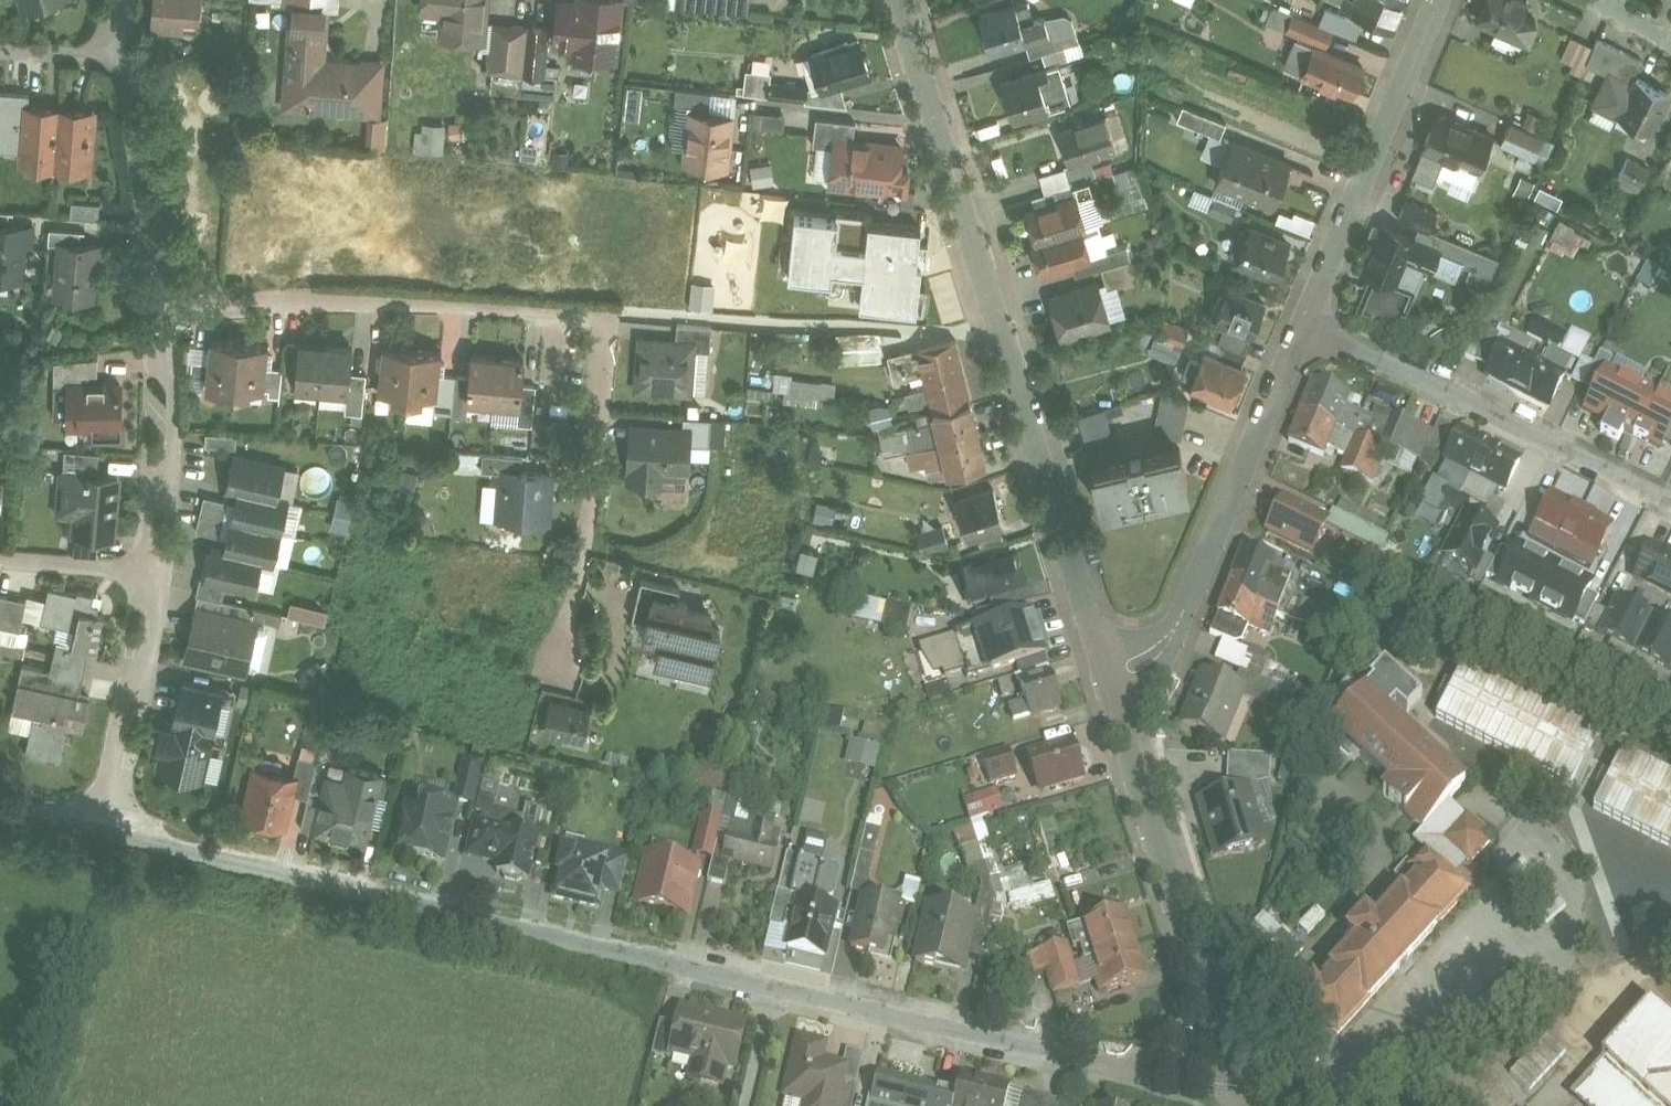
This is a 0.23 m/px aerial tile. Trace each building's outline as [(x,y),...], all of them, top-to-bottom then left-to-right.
[(155,23),(183,25),(184,16),(189,12),(200,13),(201,0),(156,0),(155,23)] [(424,7),(446,9),(444,34),(483,37),(485,20),(487,0),(425,0),(424,7)] [(558,25),(556,41),(593,45),(592,54),(616,56),(623,0),(561,0),(558,25)] [(676,4),(749,12),(751,0),(677,0),(676,4)] [(1350,8),(1393,26),(1404,0),(1353,0),(1350,8)] [(1525,0),(1486,0),(1477,20),(1513,36),(1514,34),(1521,16),(1527,1),(1525,0)] [(1017,4),(982,14),(993,50),(1026,40),(1051,32),(1046,16),(1035,20),(1030,3),(1017,6),(1017,4)] [(326,6),(297,4),(289,101),(360,107),(364,63),(321,60),(326,6)] [(1295,13),(1275,5),(1269,21),(1289,29),(1295,13)] [(1332,29),(1295,13),(1289,29),(1325,44),(1332,29)] [(1535,22),(1521,16),(1514,34),(1527,39),(1535,22)] [(512,23),(485,20),(483,37),(483,43),(491,43),(488,64),(483,63),(483,66),(507,69),(512,23)] [(529,24),(512,23),(507,69),(525,71),(529,24)] [(548,26),(529,24),(525,71),(544,73),(548,26)] [(1051,32),(1026,40),(1031,55),(1043,51),(1064,44),(1080,39),(1077,28),(1052,35),(1051,33),(1051,32)] [(1570,35),(1558,63),(1582,73),(1586,63),(1581,60),(1588,43),(1570,35)] [(859,38),(813,53),(813,54),(805,57),(809,70),(817,67),(824,88),(824,89),(841,83),(870,74),(859,38)] [(1645,62),(1599,38),(1589,63),(1611,74),(1612,74),(1632,85),(1637,76),(1645,62)] [(1312,46),(1296,40),(1284,68),(1300,75),(1312,46)] [(1064,44),(1043,51),(1046,61),(1068,55),(1064,44)] [(1364,66),(1316,46),(1304,74),(1352,94),(1364,66)] [(379,65),(364,63),(360,107),(375,108),(379,65)] [(1048,65),(1020,74),(1019,77),(1004,82),(1015,116),(1031,111),(1031,113),(1050,107),(1042,82),(1052,78),(1048,65)] [(1632,85),(1612,74),(1611,74),(1597,103),(1635,122),(1633,129),(1645,136),(1648,129),(1651,131),(1670,93),(1637,76),(1632,85)] [(808,86),(771,82),(770,94),(806,98),(806,102),(817,103),(817,102),(818,89),(807,87),(808,86)] [(841,83),(824,89),(824,88),(820,89),(818,89),(817,102),(848,105),(841,83)] [(713,91),(677,87),(675,102),(711,107),(713,91)] [(1228,122),(1183,103),(1178,117),(1222,135),(1228,122)] [(61,108),(28,105),(24,158),(56,161),(56,160),(61,108)] [(94,110),(61,108),(56,160),(90,163),(94,110)] [(784,114),(756,110),(754,125),(782,129),(784,114)] [(732,115),(693,111),(687,161),(727,166),(732,115)] [(1541,117),(1528,112),(1521,127),(1534,133),(1541,117)] [(1106,114),(1060,128),(1071,163),(1092,157),(1117,149),(1106,114)] [(384,117),(368,116),(366,142),(381,144),(384,117)] [(857,120),(817,116),(814,143),(835,146),(836,138),(854,140),(857,120)] [(1473,130),(1439,116),(1412,178),(1432,186),(1444,160),(1457,165),(1461,157),(1473,130)] [(444,123),(419,121),(417,145),(442,148),(444,123)] [(1521,127),(1511,123),(1501,145),(1535,160),(1545,138),(1534,133),(1521,127)] [(1492,138),(1473,130),(1461,157),(1480,166),(1492,138)] [(854,140),(836,138),(835,146),(831,181),(847,183),(850,186),(864,187),(867,185),(879,186),(907,189),(907,188),(909,167),(900,166),(903,145),(854,140)] [(1262,151),(1234,140),(1219,179),(1247,190),(1262,151)] [(1291,162),(1262,151),(1247,190),(1275,201),(1291,162)] [(1071,163),(1066,165),(1072,184),(1093,177),(1098,176),(1092,157),(1071,163)] [(1110,159),(1095,164),(1105,192),(1140,181),(1134,164),(1114,171),(1110,159)] [(1649,170),(1629,159),(1618,179),(1637,190),(1649,170)] [(771,160),(750,165),(754,185),(775,181),(771,160)] [(1535,182),(1522,176),(1514,193),(1527,199),(1535,182)] [(1072,184),(1055,189),(1059,202),(1077,197),(1078,198),(1097,191),(1093,177),(1072,184)] [(907,189),(879,186),(877,202),(915,206),(917,189),(907,188),(907,189)] [(1563,197),(1540,187),(1534,201),(1556,211),(1563,197)] [(1059,202),(1029,211),(1038,240),(1086,226),(1078,198),(1077,197),(1059,202)] [(1238,205),(1217,197),(1212,208),(1233,217),(1238,205)] [(1398,216),(1429,229),(1437,210),(1406,197),(1398,216)] [(102,201),(74,198),(72,214),(101,216),(102,201)] [(836,211),(787,206),(780,273),(829,278),(830,267),(858,270),(855,303),(911,308),(919,219),(861,213),(858,240),(834,237),(836,211)] [(0,208),(0,221),(9,222),(10,209),(0,208)] [(0,221),(0,275),(20,277),(22,241),(34,242),(35,224),(9,222),(0,221)] [(1086,226),(1038,240),(1034,241),(1043,271),(1073,262),(1091,257),(1091,256),(1083,228),(1103,222),(1103,221),(1086,226)] [(1290,242),(1252,226),(1251,228),(1242,224),(1231,252),(1242,257),(1241,259),(1276,274),(1277,272),(1279,273),(1282,271),(1285,265),(1283,260),(1282,260),(1290,242)] [(81,228),(51,226),(50,240),(63,241),(63,240),(80,241),(81,228)] [(1414,240),(1382,227),(1364,271),(1374,275),(1396,283),(1406,257),(1413,241),(1414,240)] [(1641,232),(1629,237),(1634,247),(1645,242),(1641,232)] [(1481,253),(1449,239),(1443,252),(1476,266),(1481,253)] [(80,241),(63,240),(63,241),(59,294),(92,297),(95,261),(104,261),(106,243),(80,241)] [(1439,251),(1413,241),(1406,257),(1423,265),(1432,268),(1439,251)] [(1127,245),(1091,256),(1091,257),(1092,257),(1073,262),(1076,275),(1103,267),(1132,258),(1127,245)] [(1471,278),(1491,286),(1502,261),(1481,253),(1476,266),(1471,278)] [(1406,257),(1396,283),(1374,275),(1359,309),(1398,325),(1404,310),(1406,311),(1407,308),(1406,307),(1423,265),(1406,257)] [(1132,258),(1103,267),(1109,285),(1137,276),(1132,258)] [(1646,265),(1636,285),(1659,297),(1665,285),(1670,288),(1670,278),(1646,265)] [(691,279),(689,305),(712,308),(715,282),(691,279)] [(1100,282),(1053,297),(1064,335),(1111,320),(1100,282)] [(1266,302),(1229,287),(1216,318),(1253,333),(1266,302)] [(1569,333),(1536,316),(1528,331),(1562,348),(1569,333)] [(1190,328),(1166,318),(1159,335),(1183,344),(1190,328)] [(713,325),(678,322),(677,341),(694,342),(694,349),(709,350),(712,350),(713,325)] [(1252,337),(1227,327),(1221,341),(1246,351),(1252,337)] [(1446,332),(1431,339),(1442,360),(1457,352),(1446,332)] [(241,339),(212,336),(211,349),(206,348),(205,359),(210,359),(208,382),(221,383),(221,388),(236,390),(241,339)] [(1496,345),(1476,336),(1466,356),(1487,365),(1496,345)] [(677,341),(641,338),(638,387),(691,391),(691,390),(694,349),(694,342),(677,341)] [(270,342),(241,339),(236,390),(252,391),(252,386),(266,387),(268,365),(273,366),(274,355),(269,354),(270,342)] [(956,339),(890,355),(896,379),(925,372),(928,385),(912,389),(916,404),(932,400),(935,409),(971,400),(956,339)] [(327,343),(301,341),(301,343),(298,369),(297,385),(323,387),(327,343)] [(301,343),(287,342),(284,368),(298,369),(301,343)] [(354,346),(327,343),(323,387),(348,390),(349,390),(352,371),(354,346)] [(414,347),(385,344),(384,356),(378,355),(377,366),(382,366),(380,389),(394,390),(393,396),(409,397),(414,347)] [(1248,353),(1226,344),(1221,355),(1243,365),(1248,353)] [(1564,376),(1506,346),(1490,375),(1549,406),(1564,376)] [(443,349),(414,347),(409,397),(424,399),(425,393),(438,394),(441,372),(446,373),(447,362),(442,362),(443,349)] [(874,348),(835,347),(834,368),(873,369),(874,348)] [(709,350),(694,349),(691,390),(707,391),(709,350)] [(1221,355),(1209,350),(1204,362),(1197,378),(1195,385),(1233,401),(1247,366),(1243,365),(1221,355)] [(1613,359),(1600,353),(1583,387),(1595,393),(1606,371),(1613,359)] [(1657,358),(1647,353),(1643,361),(1653,367),(1657,358)] [(499,356),(473,354),(471,375),(468,397),(470,398),(495,400),(499,356)] [(99,355),(55,358),(55,382),(71,382),(71,381),(91,381),(91,372),(99,372),(99,355)] [(526,359),(499,356),(495,400),(520,403),(521,403),(523,383),(526,359)] [(1204,362),(1194,357),(1187,374),(1197,378),(1204,362)] [(1579,360),(1572,381),(1583,385),(1591,364),(1579,360)] [(1641,361),(1633,376),(1663,392),(1670,377),(1670,376),(1653,367),(1643,361),(1641,361)] [(368,372),(352,371),(349,390),(348,390),(346,410),(364,412),(368,372)] [(1625,430),(1635,436),(1655,396),(1606,371),(1595,393),(1586,411),(1607,421),(1625,430)] [(774,373),(772,388),(785,389),(784,400),(817,404),(818,393),(833,395),(835,380),(774,373)] [(471,375),(457,374),(453,414),(468,416),(470,398),(468,397),(471,375)] [(91,381),(71,381),(71,382),(71,423),(93,423),(122,424),(122,421),(122,381),(91,381)] [(1349,396),(1314,382),(1302,411),(1337,426),(1345,407),(1349,396)] [(538,384),(523,383),(521,403),(520,403),(518,422),(534,424),(538,384)] [(1164,389),(1149,430),(1179,435),(1192,401),(1164,389)] [(1655,396),(1635,436),(1660,448),(1664,441),(1670,428),(1670,404),(1655,396)] [(971,400),(935,409),(938,419),(922,423),(927,442),(942,438),(943,440),(979,430),(971,400)] [(873,426),(892,421),(888,401),(868,405),(873,426)] [(1106,407),(1079,415),(1090,452),(1115,444),(1106,407)] [(1414,422),(1394,414),(1389,425),(1345,407),(1337,426),(1421,460),(1427,449),(1407,441),(1414,422)] [(1337,426),(1302,411),(1290,442),(1324,456),(1328,447),(1337,426)] [(714,417),(685,415),(684,428),(683,443),(690,443),(712,444),(714,417)] [(122,424),(93,423),(93,433),(92,433),(92,436),(125,436),(125,421),(122,421),(122,424)] [(1625,430),(1607,421),(1601,433),(1619,442),(1625,430)] [(922,423),(907,426),(912,448),(927,444),(927,442),(922,423)] [(684,428),(633,425),(631,464),(632,465),(631,478),(656,480),(656,479),(657,466),(688,468),(690,443),(683,443),(684,428)] [(907,426),(894,429),(899,452),(912,448),(907,426)] [(1421,460),(1337,426),(1328,447),(1348,455),(1342,470),(1390,489),(1393,483),(1411,490),(1423,461),(1421,460)] [(894,429),(881,432),(887,455),(899,452),(894,429)] [(238,432),(207,430),(207,443),(237,445),(238,432)] [(979,430),(943,440),(942,438),(927,442),(927,444),(931,458),(930,458),(931,461),(947,457),(950,470),(987,461),(979,430)] [(1462,430),(1447,459),(1448,460),(1437,480),(1450,486),(1451,487),(1451,486),(1462,492),(1463,492),(1472,473),(1471,472),(1479,457),(1483,460),(1491,445),(1462,430)] [(927,444),(912,448),(915,462),(930,458),(931,458),(927,444)] [(1142,452),(1128,456),(1128,457),(1091,468),(1101,508),(1189,486),(1179,445),(1143,454),(1142,452)] [(1521,461),(1491,445),(1483,460),(1479,457),(1471,472),(1472,473),(1506,490),(1521,461)] [(100,449),(67,447),(66,470),(99,473),(100,449)] [(1440,453),(1429,447),(1424,459),(1436,464),(1440,453)] [(524,453),(484,450),(483,466),(507,468),(522,469),(524,453)] [(285,464),(237,453),(229,486),(241,489),(241,488),(277,497),(277,496),(285,464)] [(688,468),(657,466),(656,479),(656,480),(655,484),(687,486),(688,468)] [(522,469),(507,468),(504,515),(546,518),(549,471),(522,469)] [(66,470),(64,470),(63,493),(80,494),(77,530),(116,533),(120,475),(99,473),(66,470)] [(1450,486),(1442,503),(1459,512),(1459,511),(1453,508),(1462,492),(1451,486),(1451,487),(1450,486)] [(277,497),(241,488),(241,489),(234,518),(281,530),(289,499),(277,496),(277,497)] [(995,489),(959,499),(969,533),(1005,522),(995,489)] [(1463,492),(1462,492),(1453,508),(1459,511),(1464,513),(1472,498),(1463,492)] [(232,499),(206,493),(201,511),(227,517),(232,499)] [(1613,525),(1553,494),(1537,525),(1538,526),(1531,541),(1532,547),(1552,557),(1558,555),(1566,540),(1597,557),(1613,525)] [(352,501),(339,498),(332,525),(345,529),(352,501)] [(1328,520),(1284,499),(1269,530),(1313,552),(1328,520)] [(815,501),(813,518),(832,520),(834,502),(815,501)] [(1418,504),(1415,515),(1435,522),(1438,511),(1418,504)] [(227,517),(201,511),(197,528),(223,534),(227,517)] [(1495,530),(1466,515),(1445,557),(1474,571),(1495,530)] [(281,530),(234,518),(227,548),(262,557),(262,558),(274,560),(281,530)] [(944,525),(920,532),(925,549),(949,542),(944,525)] [(99,539),(74,536),(72,551),(97,554),(99,539)] [(262,557),(227,548),(215,545),(208,575),(207,576),(227,581),(255,588),(262,558),(262,557)] [(819,551),(804,548),(799,567),(814,571),(819,551)] [(1485,582),(1583,624),(1600,584),(1524,552),(1522,557),(1500,548),(1485,582)] [(1651,548),(1636,577),(1670,595),(1670,558),(1651,548)] [(1275,562),(1246,550),(1211,634),(1241,646),(1263,593),(1275,562)] [(1015,552),(961,568),(968,591),(982,587),(986,600),(992,598),(996,612),(1020,605),(1016,593),(1027,589),(1015,552)] [(208,575),(202,574),(198,591),(200,592),(224,597),(227,581),(207,576),(208,575)] [(681,586),(643,577),(633,616),(648,619),(655,593),(679,599),(681,586)] [(96,591),(79,587),(78,590),(50,584),(43,617),(77,625),(74,639),(92,643),(91,646),(98,647),(106,613),(99,611),(101,603),(93,601),(96,591)] [(0,592),(0,623),(22,628),(28,598),(0,592)] [(224,597),(200,592),(195,610),(202,611),(202,610),(253,622),(255,616),(257,606),(224,597)] [(679,599),(655,593),(648,619),(644,636),(662,640),(658,658),(711,670),(722,627),(711,625),(713,614),(688,608),(689,601),(679,599)] [(1283,601),(1263,593),(1253,617),(1273,625),(1283,601)] [(328,608),(292,599),(288,614),(325,623),(328,608)] [(1599,636),(1634,653),(1652,617),(1617,599),(1610,614),(1599,636)] [(1329,609),(1305,600),(1298,620),(1312,626),(1322,629),(1329,609)] [(914,606),(889,601),(888,606),(884,626),(908,632),(914,606)] [(888,606),(873,602),(869,623),(884,626),(888,606)] [(283,612),(257,606),(255,616),(281,622),(283,612)] [(1599,636),(1610,614),(1597,608),(1586,629),(1599,636)] [(253,622),(202,610),(202,611),(192,654),(243,666),(243,664),(253,623),(253,622)] [(1034,612),(920,647),(923,655),(938,650),(946,677),(966,671),(968,679),(1017,664),(1047,655),(1034,612)] [(1652,617),(1634,653),(1669,671),(1670,667),(1670,626),(1652,617)] [(1312,626),(1298,620),(1289,647),(1304,653),(1312,626)] [(253,623),(243,664),(256,668),(261,665),(269,631),(266,626),(253,623)] [(74,639),(59,636),(56,649),(89,656),(91,646),(92,643),(74,639)] [(1213,662),(1260,674),(1266,653),(1219,641),(1213,662)] [(89,656),(56,649),(52,666),(85,674),(89,656)] [(1047,655),(1017,664),(1020,674),(1050,665),(1047,655)] [(52,666),(25,660),(15,702),(46,709),(44,715),(35,713),(27,750),(64,758),(68,737),(74,738),(77,725),(84,726),(91,694),(81,692),(85,674),(52,666)] [(1423,698),(1386,664),(1371,680),(1374,683),(1365,693),(1364,692),(1332,727),(1344,739),(1338,745),(1340,747),(1340,746),(1351,756),(1356,750),(1394,784),(1385,795),(1424,830),(1445,807),(1466,785),(1387,713),(1397,703),(1408,714),(1423,698)] [(1274,683),(1241,670),(1235,684),(1245,689),(1242,695),(1257,701),(1259,696),(1267,699),(1274,683)] [(1235,684),(1204,672),(1183,723),(1224,740),(1242,695),(1245,689),(1235,684)] [(1053,676),(1023,685),(1028,703),(1012,708),(1016,720),(1062,706),(1053,676)] [(174,713),(171,726),(165,724),(160,743),(166,745),(161,766),(202,776),(212,737),(225,740),(236,692),(186,680),(178,714),(174,713)] [(947,680),(928,687),(931,699),(951,692),(947,680)] [(1297,693),(1274,683),(1267,699),(1290,709),(1297,693)] [(590,710),(553,702),(546,729),(574,735),(577,722),(587,724),(590,710)] [(844,716),(820,709),(815,727),(838,734),(844,716)] [(880,750),(851,742),(845,765),(874,772),(880,750)] [(1074,743),(1040,754),(1042,761),(1038,762),(1042,776),(1040,776),(1044,787),(1050,785),(1050,788),(1084,777),(1074,743)] [(486,753),(469,749),(457,800),(474,805),(486,753)] [(1009,749),(985,757),(993,784),(1018,776),(1009,749)] [(319,757),(300,753),(295,775),(296,776),(292,792),(310,796),(312,788),(319,757)] [(1272,755),(1229,753),(1227,791),(1246,786),(1244,780),(1254,781),(1255,769),(1271,770),(1272,755)] [(982,759),(969,760),(971,779),(984,778),(982,759)] [(348,781),(329,777),(325,791),(316,830),(366,842),(382,773),(351,766),(348,781)] [(295,775),(257,767),(246,814),(285,823),(292,792),(296,776),(295,775)] [(730,776),(713,773),(710,786),(728,789),(730,776)] [(1227,791),(1200,800),(1216,853),(1263,838),(1247,785),(1246,786),(1227,791)] [(310,796),(302,827),(316,830),(325,791),(312,788),(310,796)] [(998,791),(965,801),(971,821),(1004,810),(998,791)] [(743,794),(731,792),(725,820),(734,822),(737,823),(743,794)] [(457,805),(410,794),(404,819),(397,823),(395,831),(400,837),(396,850),(444,861),(457,805)] [(1445,841),(1462,822),(1445,807),(1424,830),(1414,842),(1426,854),(1454,878),(1469,862),(1445,841)] [(737,823),(734,822),(728,845),(725,859),(733,861),(773,871),(783,834),(774,832),(778,819),(753,813),(750,826),(737,823)] [(725,820),(706,816),(697,854),(715,858),(718,843),(723,820),(725,820)] [(1462,822),(1445,841),(1469,862),(1470,861),(1472,863),(1491,843),(1488,840),(1489,839),(1488,838),(1491,835),(1470,816),(1468,819),(1466,818),(1462,822)] [(503,828),(477,822),(469,856),(494,862),(495,860),(503,828)] [(540,834),(510,827),(509,829),(503,828),(495,860),(501,861),(499,874),(503,875),(506,880),(519,883),(524,880),(529,881),(540,834)] [(728,845),(718,843),(715,858),(709,881),(727,885),(733,861),(725,859),(728,845)] [(613,854),(584,847),(582,854),(565,850),(560,873),(561,873),(555,896),(574,901),(574,899),(582,900),(582,903),(600,907),(604,890),(613,854)] [(876,855),(861,851),(853,887),(868,891),(876,855)] [(802,856),(788,853),(779,891),(780,891),(793,895),(802,856)] [(631,859),(613,854),(604,890),(623,894),(631,859)] [(1408,887),(1376,922),(1366,913),(1350,932),(1360,941),(1322,982),(1313,974),(1295,995),(1339,1036),(1469,892),(1454,878),(1426,854),(1424,856),(1414,867),(1409,862),(1395,877),(1408,887)] [(824,861),(802,856),(793,895),(794,895),(790,916),(797,917),(801,902),(810,904),(812,897),(815,897),(816,895),(824,864),(824,861)] [(698,868),(651,857),(640,903),(687,914),(698,868)] [(842,868),(824,864),(816,895),(834,900),(842,868)] [(992,884),(983,887),(976,915),(977,915),(974,928),(989,932),(995,908),(997,899),(992,884)] [(1051,886),(1010,898),(1014,912),(1055,900),(1051,886)] [(793,895),(780,891),(772,924),(787,927),(790,916),(794,895),(793,895)] [(884,900),(864,895),(852,949),(885,956),(889,940),(894,941),(903,904),(902,904),(900,908),(883,905),(884,900)] [(810,904),(801,902),(797,917),(790,947),(824,955),(835,910),(810,904)] [(976,915),(931,904),(917,964),(937,968),(938,964),(964,970),(974,928),(977,915),(976,915)] [(1007,911),(995,908),(989,932),(1001,935),(1007,911)] [(1125,912),(1069,930),(1075,949),(1082,947),(1087,961),(1095,959),(1136,946),(1125,912)] [(1274,942),(1256,925),(1247,934),(1265,951),(1274,942)] [(1304,952),(1283,932),(1274,941),(1295,961),(1304,952)] [(1068,943),(1031,955),(1036,974),(1047,970),(1048,974),(1075,965),(1068,943)] [(1136,946),(1095,959),(1103,981),(1098,982),(1101,994),(1112,990),(1114,995),(1134,989),(1133,984),(1146,980),(1136,946)] [(1246,951),(1235,962),(1244,972),(1255,960),(1246,951)] [(1075,965),(1048,974),(1055,994),(1081,986),(1075,965)] [(1480,1004),(1495,1027),(1549,992),(1534,969),(1480,1004)] [(1602,1056),(1604,1058),(1580,1085),(1604,1105),(1670,1105),(1670,1018),(1652,1001),(1602,1056)] [(741,1025),(685,1013),(682,1027),(675,1057),(699,1063),(695,1078),(722,1084),(726,1069),(731,1070),(741,1025)] [(682,1027),(662,1022),(654,1056),(674,1061),(675,1057),(682,1027)] [(1543,1031),(1507,1071),(1529,1091),(1565,1051),(1543,1031)] [(800,1040),(787,1096),(808,1101),(807,1105),(839,1105),(845,1082),(848,1068),(844,1067),(822,1062),(826,1046),(800,1040)] [(865,1055),(848,1051),(844,1067),(848,1068),(845,1082),(858,1085),(865,1055)] [(880,1075),(873,1103),(884,1105),(937,1105),(941,1090),(880,1075)] [(963,1079),(959,1097),(956,1105),(1007,1105),(1011,1090),(963,1079)] [(937,1105),(956,1105),(959,1097),(953,1096),(952,1099),(940,1096),(942,1090),(941,1090),(937,1105)] [(1016,1091),(1015,1092),(1023,1094),(1020,1105),(1061,1105),(1062,1102),(1016,1091)]
